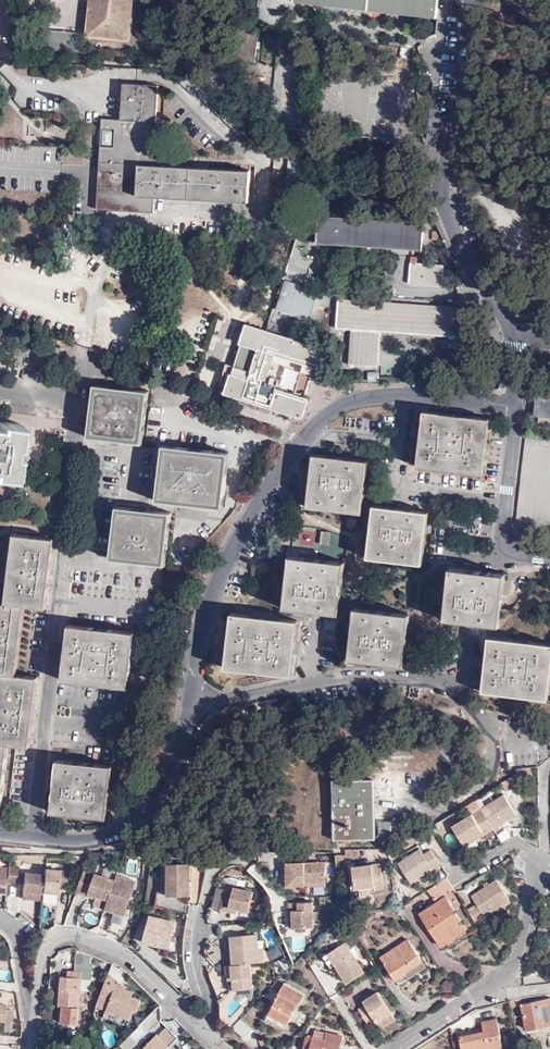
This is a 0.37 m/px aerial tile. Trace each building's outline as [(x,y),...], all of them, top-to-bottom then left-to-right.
[(87,32),(89,34),(125,38),(126,37),(130,0),(91,0),(87,32)] [(439,19),(441,0),(265,0),(264,7),(300,11),(301,2),(379,10),(439,19)] [(41,30),(40,42),(40,49),(86,52),(87,33),(51,31),(41,30)] [(120,119),(156,122),(158,86),(122,84),(120,119)] [(156,122),(120,119),(101,119),(101,126),(101,128),(100,146),(100,149),(99,163),(160,166),(162,122),(156,122)] [(160,166),(99,163),(96,209),(153,212),(154,197),(247,202),(249,171),(160,166)] [(415,223),(307,216),(305,243),(413,251),(415,223)] [(301,281),(307,263),(300,261),(304,250),(295,247),(285,276),(301,281)] [(409,283),(442,286),(443,265),(417,263),(410,263),(409,283)] [(283,280),(274,309),(309,319),(318,290),(283,280)] [(380,331),(464,337),(466,307),(338,299),(336,328),(350,329),(348,365),(378,367),(380,331)] [(274,355),(318,369),(325,349),(247,324),(224,394),(302,419),(308,399),(264,385),(274,355)] [(367,382),(378,382),(379,372),(367,372),(367,382)] [(92,387),(86,439),(113,442),(141,446),(147,394),(92,387)] [(540,397),(537,396),(536,418),(549,419),(549,397),(540,397)] [(494,419),(429,410),(425,438),(421,466),(487,475),(494,419)] [(13,478),(16,455),(11,455),(12,445),(17,446),(19,423),(0,421),(0,477),(13,478)] [(159,475),(156,502),(221,510),(227,456),(163,448),(159,475)] [(346,455),(319,451),(312,503),(365,510),(372,459),(346,455)] [(408,508),(382,505),(375,558),(427,565),(435,512),(408,508)] [(116,509),(109,561),(163,567),(170,516),(143,512),(116,509)] [(17,674),(21,640),(25,605),(46,608),(54,537),(15,532),(13,550),(9,586),(7,603),(0,603),(0,812),(1,812),(9,743),(30,746),(38,676),(17,674)] [(326,560),(294,555),(292,569),(286,608),(313,612),(341,616),(349,563),(326,560)] [(509,577),(454,569),(447,621),(474,625),(502,629),(509,577)] [(402,670),(411,617),(356,609),(348,662),(375,666),(402,670)] [(301,625),(234,615),(227,670),(293,680),(297,652),(301,625)] [(69,623),(62,680),(128,688),(133,652),(136,631),(102,627),(69,623)] [(492,638),(488,666),(483,695),(546,704),(549,677),(549,647),(492,638)] [(447,760),(438,752),(424,769),(433,777),(447,760)] [(111,763),(57,757),(51,811),(78,814),(105,817),(111,763)] [(332,779),(333,838),(375,837),(374,778),(332,779)] [(466,847),(496,829),(517,815),(505,795),(453,827),(466,847)] [(379,820),(379,837),(391,837),(391,820),(379,820)] [(499,833),(496,829),(466,847),(469,852),(499,833)] [(450,849),(459,845),(452,832),(443,836),(450,849)] [(360,850),(360,848),(346,848),(346,853),(336,854),(336,860),(348,860),(348,858),(360,857),(360,850)] [(425,854),(421,849),(399,863),(412,883),(441,864),(432,850),(425,854)] [(325,862),(287,863),(287,886),(307,885),(325,885),(325,862)] [(190,863),(168,863),(168,896),(191,896),(190,863)] [(373,864),(372,863),(353,865),(356,889),(364,888),(364,886),(379,884),(379,886),(384,885),(382,863),(373,864)] [(7,895),(9,882),(9,878),(10,867),(0,866),(0,894),(7,895)] [(9,878),(9,882),(20,883),(22,867),(10,866),(10,867),(9,878)] [(72,871),(63,870),(48,868),(47,874),(27,871),(25,890),(42,892),(50,893),(55,894),(56,894),(60,894),(61,886),(70,888),(72,871)] [(85,874),(78,892),(90,896),(91,893),(98,896),(110,900),(117,880),(97,873),(95,878),(85,874)] [(117,880),(110,900),(107,909),(127,915),(138,882),(119,875),(117,880)] [(447,877),(429,889),(435,899),(454,887),(447,877)] [(469,910),(478,923),(487,917),(486,915),(492,911),(511,898),(499,879),(472,896),(477,904),(469,910)] [(231,905),(239,907),(250,909),(255,890),(236,885),(234,889),(226,887),(221,907),(230,909),(231,905)] [(326,894),(325,885),(307,885),(307,894),(326,894)] [(42,892),(25,890),(24,899),(41,901),(42,896),(42,892)] [(447,895),(420,912),(441,945),(468,928),(447,895)] [(107,909),(110,900),(98,896),(95,904),(107,909)] [(514,902),(511,898),(492,911),(495,914),(514,902)] [(311,927),(313,927),(314,926),(313,902),(289,902),(289,919),(293,919),(293,928),(311,927)] [(120,934),(127,915),(115,912),(109,930),(120,934)] [(178,924),(152,916),(145,943),(160,947),(162,940),(173,943),(178,924)] [(311,927),(295,928),(295,939),(312,938),(311,927)] [(240,990),(247,997),(253,990),(251,963),(265,962),(264,948),(258,948),(257,934),(231,936),(232,965),(226,965),(227,975),(229,975),(230,991),(240,990)] [(409,938),(382,956),(398,981),(403,978),(404,980),(410,976),(406,970),(422,960),(409,938)] [(345,942),(328,953),(347,983),(365,972),(345,942)] [(271,960),(281,956),(278,948),(267,952),(271,960)] [(422,960),(406,970),(410,976),(426,966),(422,960)] [(93,964),(77,963),(76,971),(69,971),(68,977),(63,977),(61,1005),(80,1007),(82,989),(79,989),(80,978),(92,978),(93,964)] [(110,976),(98,1008),(132,1020),(136,1011),(138,1012),(143,1001),(134,997),(135,993),(127,990),(128,988),(117,983),(119,979),(110,976)] [(304,993),(285,982),(279,992),(278,992),(275,997),(276,998),(268,1014),(269,1015),(267,1017),(277,1022),(278,1020),(287,1024),(304,993)] [(395,1019),(378,991),(364,1001),(365,1004),(359,1009),(368,1023),(375,1019),(382,1029),(395,1019)] [(521,1003),(526,1027),(549,1023),(549,998),(521,1003)] [(1,1001),(0,1001),(0,1021),(8,1022),(9,1009),(9,1005),(1,1004),(1,1001)] [(122,1043),(128,1048),(130,1048),(163,1020),(163,1004),(162,1004),(122,1043)] [(16,1010),(9,1009),(8,1022),(7,1025),(14,1025),(16,1010)] [(269,1015),(268,1014),(265,1020),(285,1028),(287,1024),(278,1020),(277,1022),(267,1017),(269,1015)] [(461,1036),(460,1036),(463,1048),(497,1048),(504,1047),(497,1017),(482,1020),(484,1030),(461,1036)] [(242,1018),(233,1026),(245,1037),(253,1028),(242,1018)] [(143,1048),(170,1048),(168,1046),(177,1038),(167,1027),(143,1048)] [(315,1030),(314,1037),(309,1036),(305,1048),(341,1048),(344,1037),(315,1030)] [(46,1035),(45,1048),(54,1048),(56,1036),(46,1035)]
